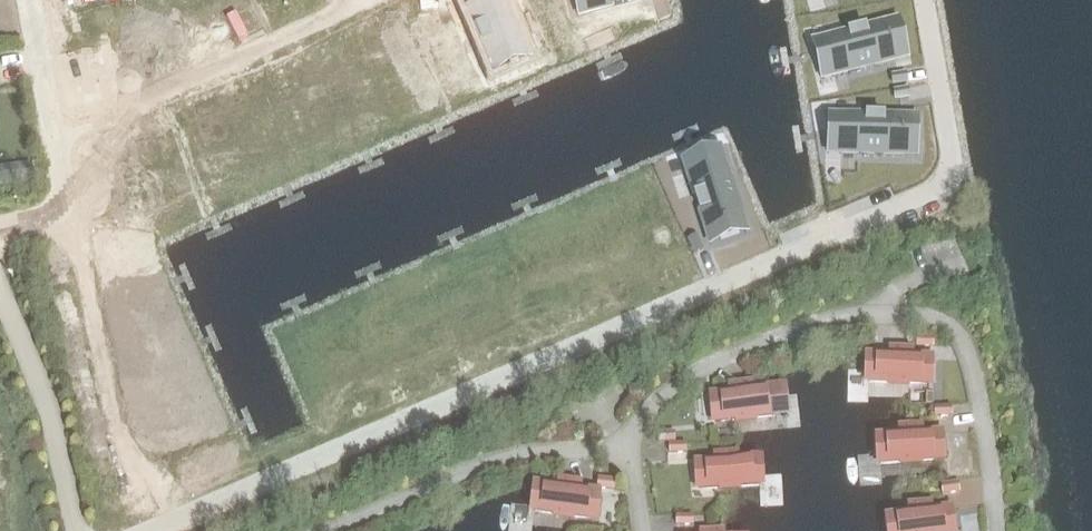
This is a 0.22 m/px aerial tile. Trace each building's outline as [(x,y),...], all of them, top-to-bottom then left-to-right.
[(467,10),(492,69),(527,55),(504,0),(490,0),(467,10)] [(591,13),(639,0),(587,0),(591,13)] [(824,40),(834,76),(895,61),(885,24),(824,40)] [(892,77),(893,85),(907,83),(905,74),(892,77)] [(894,92),(896,100),(909,98),(907,90),(894,92)] [(842,117),(841,154),(904,156),(904,118),(842,117)] [(723,162),(687,174),(706,233),(742,222),(723,162)] [(32,182),(30,164),(13,166),(15,184),(32,182)] [(697,238),(689,241),(694,254),(702,250),(697,238)] [(890,356),(868,356),(868,381),(889,382),(889,383),(888,383),(888,384),(909,385),(909,383),(907,383),(907,382),(929,382),(929,357),(908,357),(908,351),(913,351),(913,350),(889,349),(889,351),(890,351),(890,356)] [(713,397),(715,421),(736,419),(736,421),(735,421),(735,422),(756,420),(756,419),(755,419),(755,417),(776,415),(773,390),(752,392),(751,387),(753,387),(752,385),(729,388),(729,389),(733,389),(733,394),(713,397)] [(952,406),(934,407),(934,415),(952,414),(952,406)] [(879,436),(880,461),(902,460),(902,461),(901,461),(901,463),(921,461),(921,460),(920,460),(920,458),(941,457),(939,432),(918,433),(918,428),(922,427),(922,426),(898,428),(898,429),(900,429),(900,435),(879,436)] [(657,434),(657,442),(675,441),(675,434),(657,434)] [(686,445),(668,446),(669,453),(686,452),(686,445)] [(760,486),(759,460),(737,462),(737,456),(738,456),(738,454),(714,456),(714,457),(718,457),(719,463),(698,464),(699,489),(720,488),(720,489),(719,489),(719,490),(740,489),(740,488),(739,488),(739,487),(760,486)] [(615,481),(598,479),(597,487),(615,489),(615,481)] [(594,517),(597,493),(580,491),(581,484),(557,481),(556,488),(536,486),(534,511),(554,513),(553,516),(574,518),(574,515),(594,517)] [(960,490),(959,482),(941,485),(942,492),(960,490)] [(891,530),(952,530),(949,508),(928,511),(927,505),(932,505),(931,503),(908,507),(908,508),(909,508),(910,514),(889,517),(891,530)]
